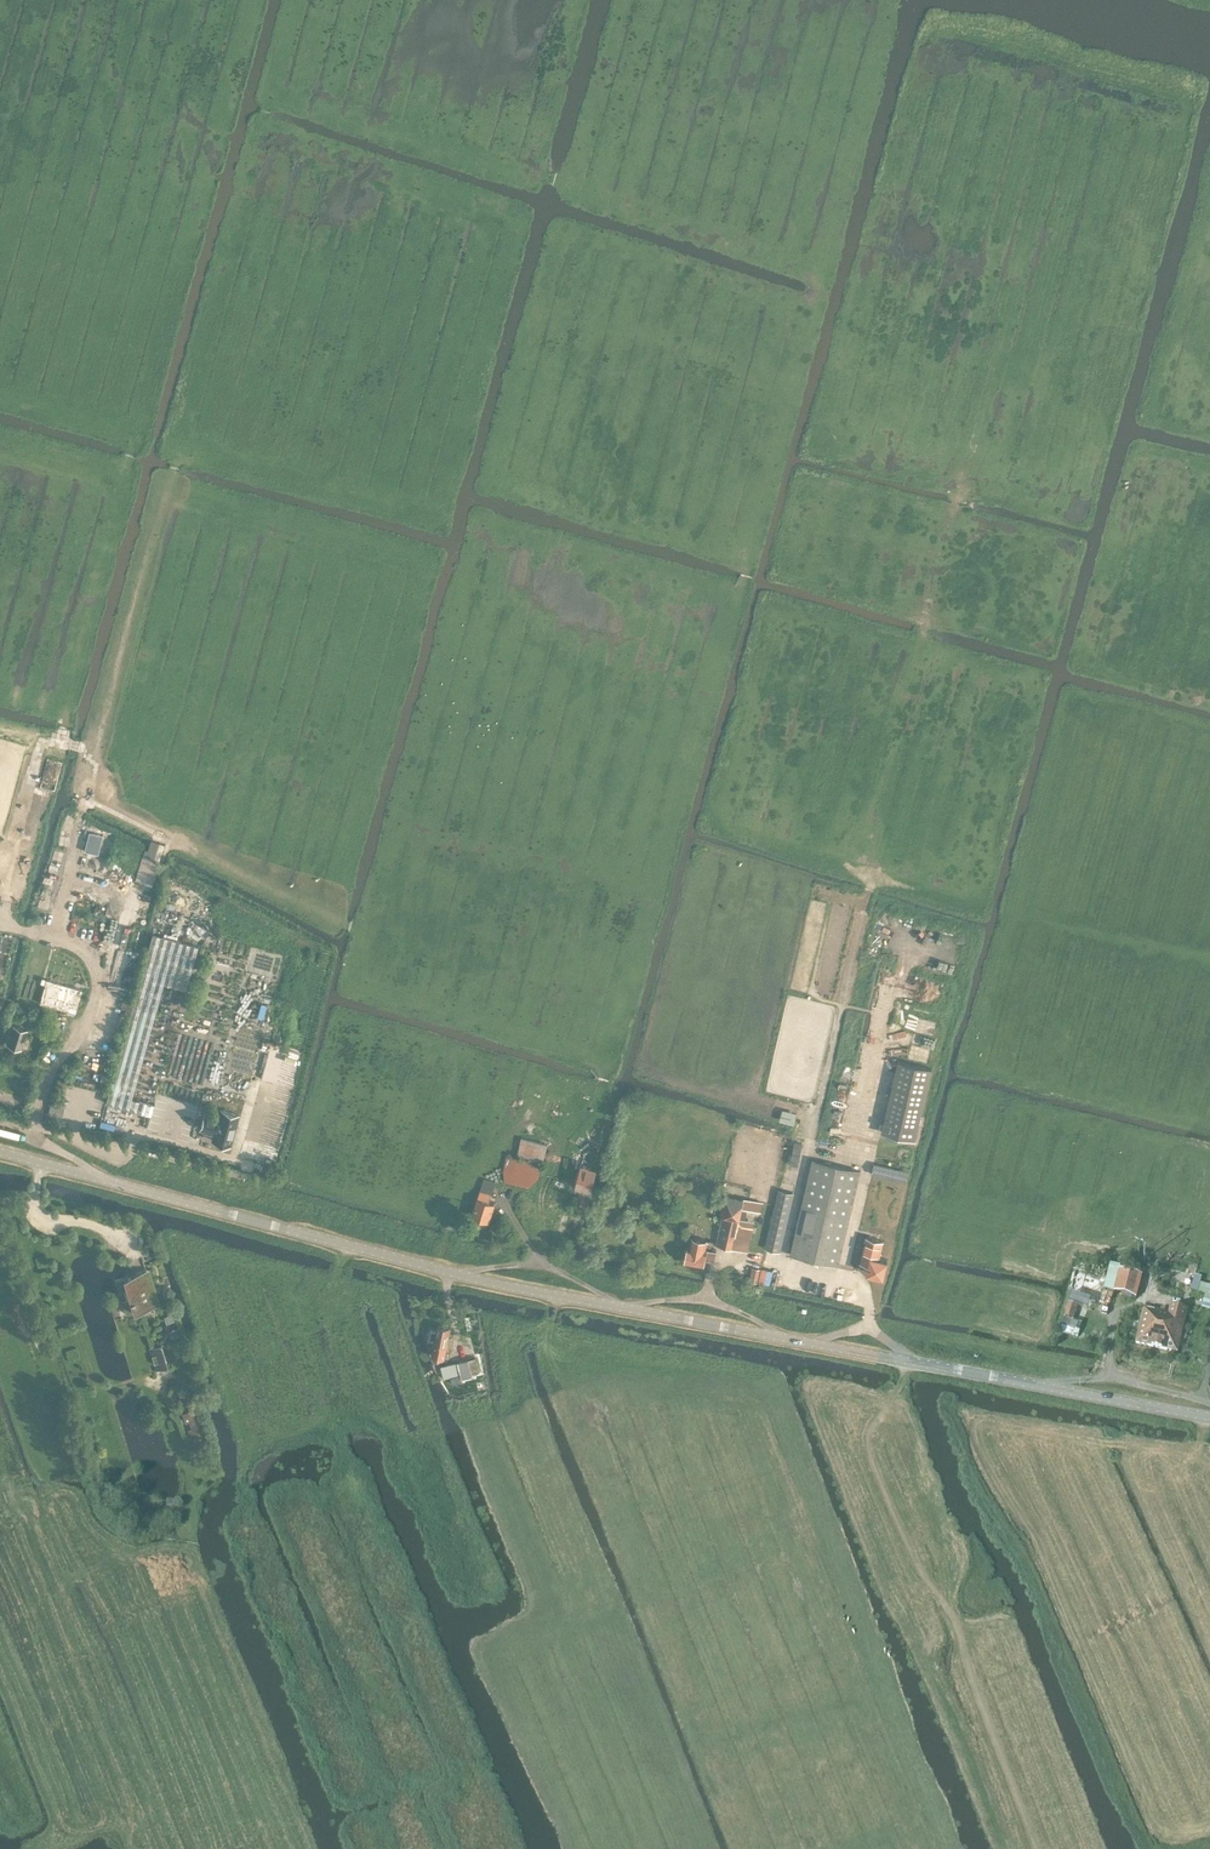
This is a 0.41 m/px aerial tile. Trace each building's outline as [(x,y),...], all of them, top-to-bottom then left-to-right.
[(102,835),(89,832),(85,850),(98,854),(102,835)] [(135,879),(145,882),(153,858),(143,855),(135,879)] [(152,932),(132,1006),(155,1013),(163,982),(186,988),(198,944),(152,932)] [(75,1012),(82,989),(46,978),(40,1001),(75,1012)] [(56,1038),(61,1022),(51,1019),(47,1036),(56,1038)] [(27,1028),(12,1024),(7,1042),(21,1047),(27,1028)] [(898,1060),(881,1132),(915,1139),(932,1068),(898,1060)] [(155,1103),(132,1097),(129,1108),(152,1114),(155,1103)] [(65,1104),(50,1101),(47,1113),(96,1123),(98,1113),(82,1110),(64,1106),(65,1104)] [(230,1143),(239,1112),(221,1107),(219,1114),(205,1110),(200,1128),(214,1131),(212,1138),(230,1143)] [(797,1111),(783,1108),(780,1119),(794,1123),(797,1111)] [(547,1144),(539,1141),(521,1137),(517,1155),(543,1161),(547,1144)] [(793,1141),(788,1163),(796,1165),(801,1142),(793,1141)] [(507,1154),(503,1168),(505,1180),(529,1186),(539,1177),(542,1162),(507,1154)] [(576,1184),(593,1188),(598,1164),(581,1160),(576,1184)] [(860,1171),(812,1160),(790,1253),(838,1265),(860,1171)] [(478,1197),(472,1215),(489,1220),(495,1202),(489,1200),(491,1193),(495,1182),(484,1179),(480,1190),(478,1197)] [(581,1216),(589,1193),(580,1189),(572,1213),(581,1216)] [(779,1251),(793,1192),(779,1189),(765,1248),(779,1251)] [(754,1220),(746,1219),(745,1218),(747,1208),(760,1211),(763,1201),(724,1192),(719,1212),(723,1213),(715,1245),(748,1251),(751,1237),(750,1237),(754,1220)] [(612,1210),(604,1202),(596,1210),(605,1218),(612,1210)] [(692,1236),(690,1246),(688,1245),(685,1261),(704,1265),(705,1259),(710,1260),(710,1257),(714,1258),(716,1251),(706,1249),(707,1239),(692,1236)] [(865,1236),(859,1262),(867,1264),(866,1272),(883,1276),(887,1258),(880,1257),(884,1240),(865,1236)] [(757,1281),(760,1268),(753,1267),(750,1280),(757,1281)] [(156,1303),(146,1270),(116,1279),(119,1291),(125,1289),(128,1299),(122,1301),(126,1313),(156,1303)] [(1119,1271),(1114,1292),(1136,1298),(1141,1277),(1119,1271)] [(1201,1278),(1197,1291),(1205,1293),(1201,1307),(1209,1310),(1209,1280),(1201,1278)] [(1068,1303),(1069,1303),(1062,1324),(1076,1329),(1078,1322),(1074,1320),(1078,1306),(1083,1307),(1086,1298),(1071,1293),(1068,1303)] [(1168,1313),(1144,1308),(1136,1343),(1177,1353),(1181,1338),(1182,1333),(1188,1309),(1170,1305),(1168,1313)] [(164,1316),(171,1337),(180,1335),(173,1313),(164,1316)] [(449,1326),(437,1324),(436,1329),(429,1327),(427,1340),(434,1341),(431,1355),(443,1357),(449,1326)] [(168,1367),(161,1344),(149,1348),(156,1370),(168,1367)] [(478,1371),(473,1357),(439,1365),(442,1376),(459,1373),(460,1377),(470,1375),(469,1373),(478,1371)]
